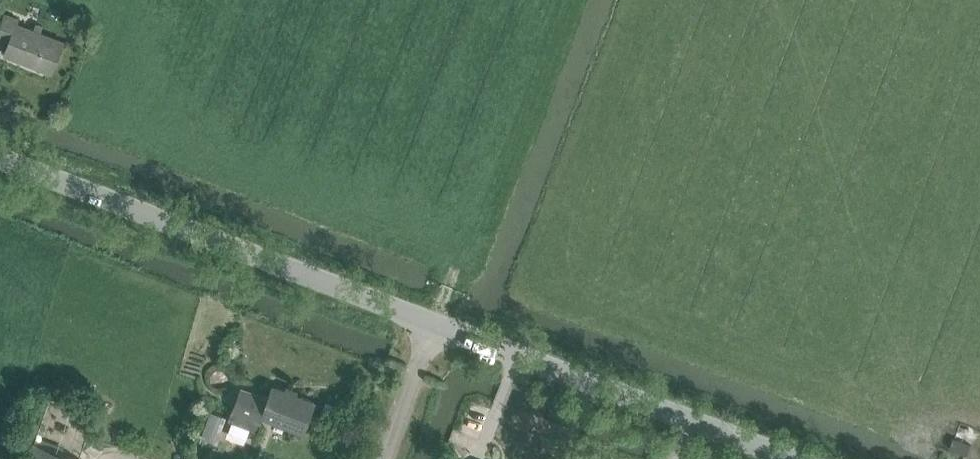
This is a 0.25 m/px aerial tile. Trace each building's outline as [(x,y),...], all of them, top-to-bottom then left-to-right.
[(65,42),(18,24),(21,19),(6,13),(0,30),(0,37),(10,41),(5,54),(54,73),(65,42)] [(233,420),(229,432),(246,439),(251,426),(258,429),(263,416),(304,432),(315,402),(274,387),(270,399),(243,389),(231,419),(233,420)] [(208,422),(202,437),(213,441),(219,426),(208,422)] [(953,439),(948,451),(966,458),(971,446),(953,439)] [(29,458),(78,458),(35,442),(29,458)]
